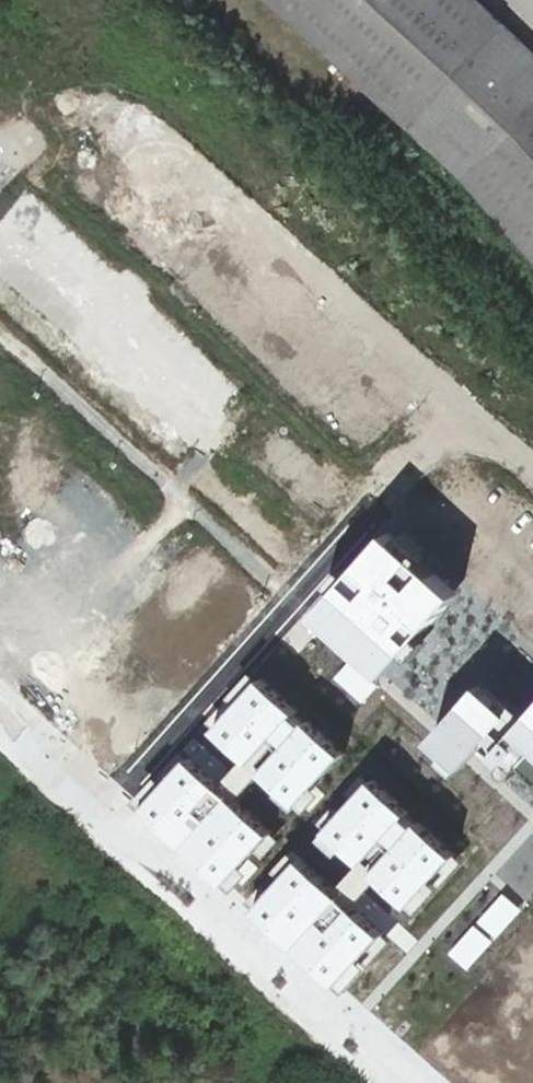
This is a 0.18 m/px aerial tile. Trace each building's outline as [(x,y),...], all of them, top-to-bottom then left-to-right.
[(502,24),(475,0),(267,0),(408,128),(410,126),(466,175),(463,179),(532,259),(532,54),(502,24)] [(462,592),(392,530),(316,614),(386,676),(462,592)] [(345,756),(260,678),(213,730),(251,765),(278,737),(287,746),(265,770),(301,804),(345,756)] [(485,741),(512,710),(482,684),(434,740),(464,766),(485,741)] [(530,717),(516,706),(512,710),(485,741),(517,769),(532,751),(532,713),(530,717)] [(144,808),(228,886),(276,835),(237,799),(211,827),(202,819),(227,792),(191,758),(144,808)] [(461,857),(376,779),(328,830),(367,866),(393,837),(403,846),(380,870),(417,904),(461,857)] [(303,857),(256,907),(340,985),(386,935),(350,901),(325,929),(315,920),(342,892),(303,857)]
